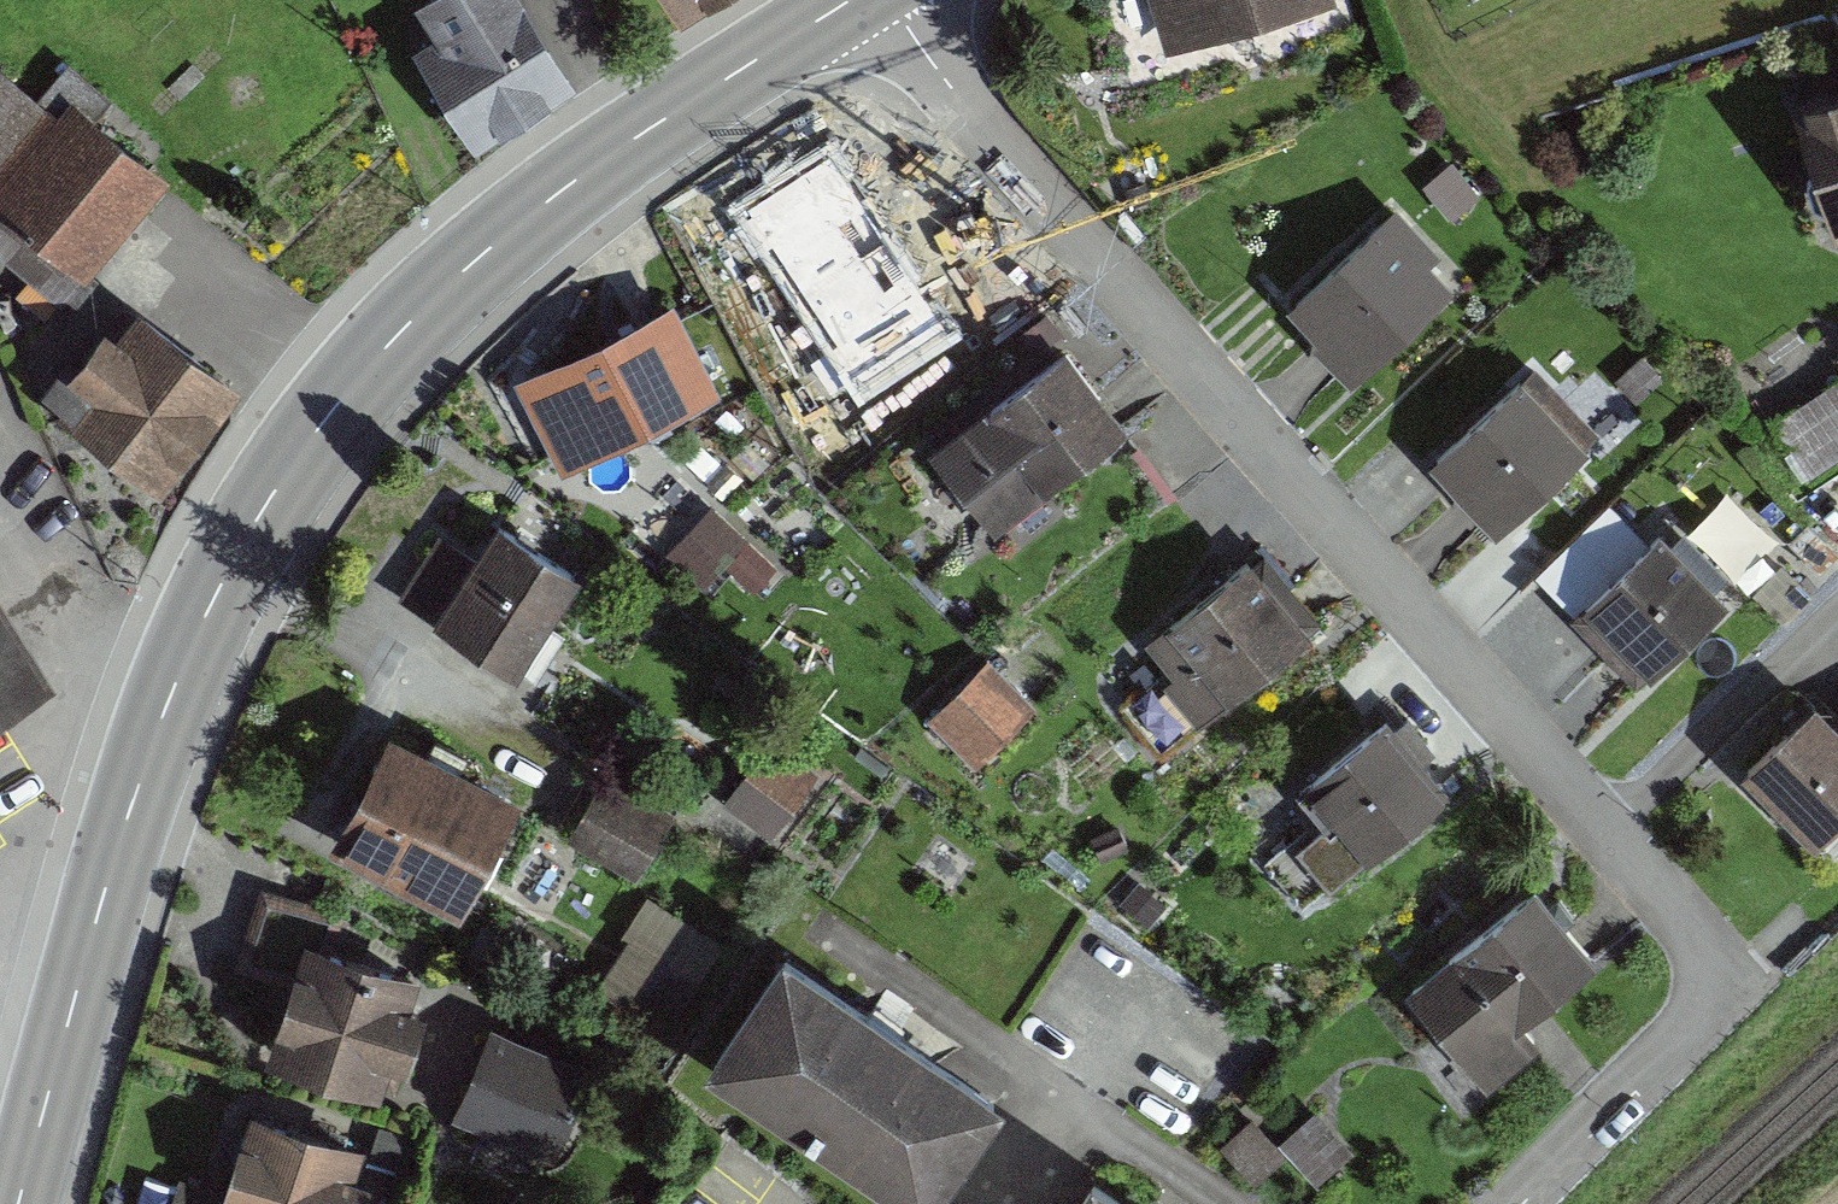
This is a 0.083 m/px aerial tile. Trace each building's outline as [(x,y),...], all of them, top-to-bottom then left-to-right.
[(419,37),(397,51),(463,160),(566,98),(507,0),(397,0),(419,37)] [(1157,50),(1327,6),(1325,0),(1144,0),(1157,50)] [(1828,52),(1837,87),(1837,49),(1828,52)] [(0,82),(0,256),(55,300),(151,181),(53,102),(42,116),(0,82)] [(1774,114),(1813,249),(1837,242),(1837,96),(1774,114)] [(835,144),(729,212),(792,315),(897,248),(835,144)] [(1385,218),(1297,294),(1361,369),(1450,293),(1385,218)] [(899,248),(794,315),(859,414),(962,344),(899,248)] [(224,391),(119,300),(30,402),(135,493),(224,391)] [(657,306),(515,377),(560,466),(701,394),(657,306)] [(1118,420),(1060,338),(913,440),(971,523),(1118,420)] [(1775,413),(1811,468),(1837,450),(1837,371),(1775,413)] [(1587,447),(1521,379),(1444,453),(1510,521),(1587,447)] [(1730,485),(1695,527),(1750,572),(1785,530),(1730,485)] [(1805,512),(1837,553),(1837,486),(1805,512)] [(1719,596),(1655,523),(1550,616),(1614,688),(1719,596)] [(538,556),(489,524),(465,561),(432,539),(393,599),(500,669),(563,573),(538,556)] [(1302,641),(1239,560),(1131,644),(1194,725),(1302,641)] [(41,676),(0,605),(0,702),(41,676)] [(997,731),(951,683),(916,716),(962,764),(997,731)] [(1758,770),(1821,837),(1837,821),(1837,715),(1828,705),(1758,770)] [(1440,787),(1380,707),(1281,782),(1341,862),(1440,787)] [(504,799),(365,726),(309,834),(448,906),(504,799)] [(808,788),(758,747),(722,790),(772,831),(808,788)] [(669,822),(598,778),(566,829),(637,873),(669,822)] [(1580,961),(1517,886),(1387,994),(1469,1091),(1525,1044),(1507,1022),(1580,961)] [(651,974),(669,955),(687,973),(718,943),(668,892),(618,941),(651,974)] [(406,978),(286,947),(255,1065),(375,1096),(406,978)] [(775,949),(700,1064),(914,1203),(936,1203),(1005,1099),(775,949)] [(571,1068),(478,1024),(438,1109),(530,1153),(571,1068)] [(1340,1152),(1307,1112),(1274,1139),(1307,1179),(1340,1152)] [(224,1116),(204,1203),(346,1203),(359,1146),(224,1116)] [(1092,1173),(1070,1203),(1137,1203),(1092,1173)]
